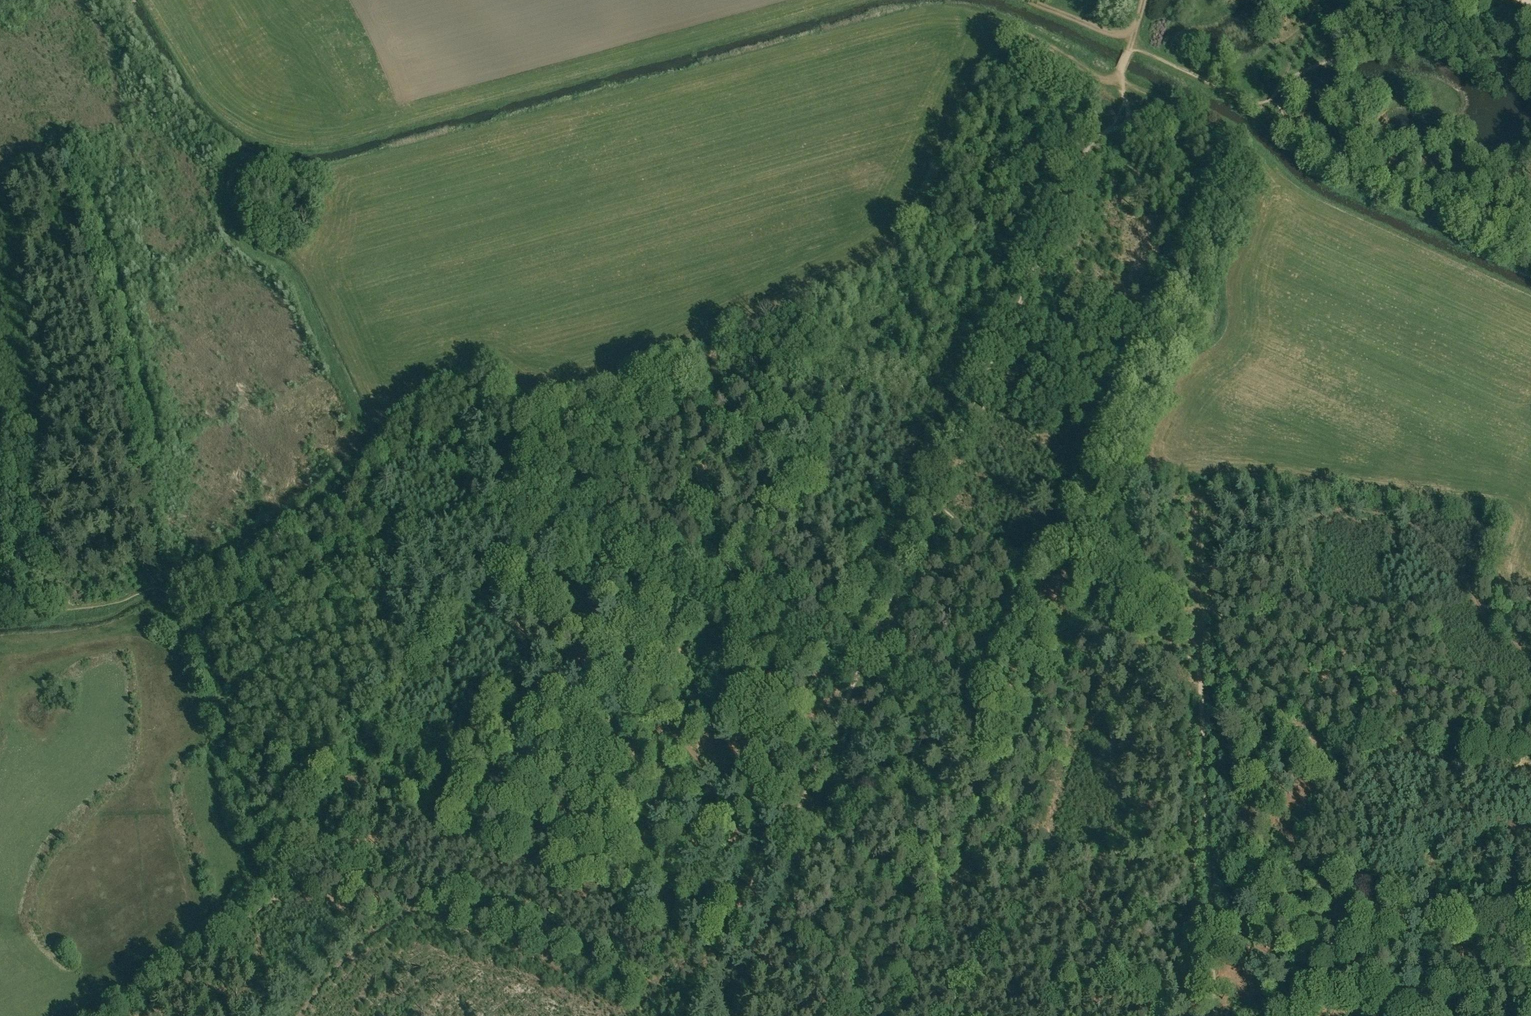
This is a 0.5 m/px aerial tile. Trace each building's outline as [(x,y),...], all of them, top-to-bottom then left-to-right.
[(1067,648),(1071,642),(1064,637),(1060,643),(1067,648)] [(546,927),(541,936),(547,939),(552,930),(546,927)]
